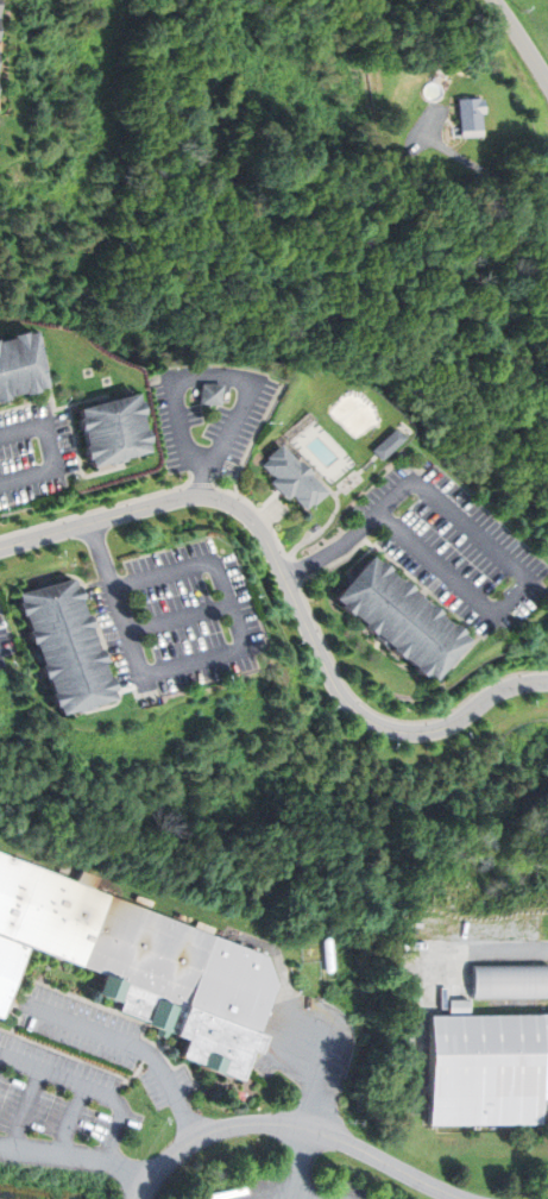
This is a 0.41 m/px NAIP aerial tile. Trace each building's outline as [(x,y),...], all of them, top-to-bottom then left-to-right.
[(456,100),(460,136),(480,134),(478,112),(483,112),(481,98),(456,100)] [(0,340),(0,396),(39,385),(25,333),(0,340)] [(200,404),(220,404),(220,387),(200,387),(200,404)] [(75,409),(126,395),(143,450),(89,466),(75,409)] [(370,451),(379,458),(398,437),(389,429),(370,451)] [(266,465),(284,447),(325,491),(308,508),(266,465)] [(466,641),(376,560),(339,600),(432,680),(466,641)] [(109,695),(76,582),(23,597),(53,710),(109,695)] [(29,943),(106,973),(99,992),(121,1002),(118,1010),(150,1022),(149,1024),(185,1038),(178,1056),(239,1080),(276,985),(265,956),(0,854),(0,1017),(29,943)] [(473,966),(473,998),(547,998),(547,966),(473,966)] [(404,984),(405,1000),(420,1000),(418,983),(404,984)] [(432,1125),(540,1125),(540,1088),(547,1088),(547,1015),(430,1016),(432,1125)]
